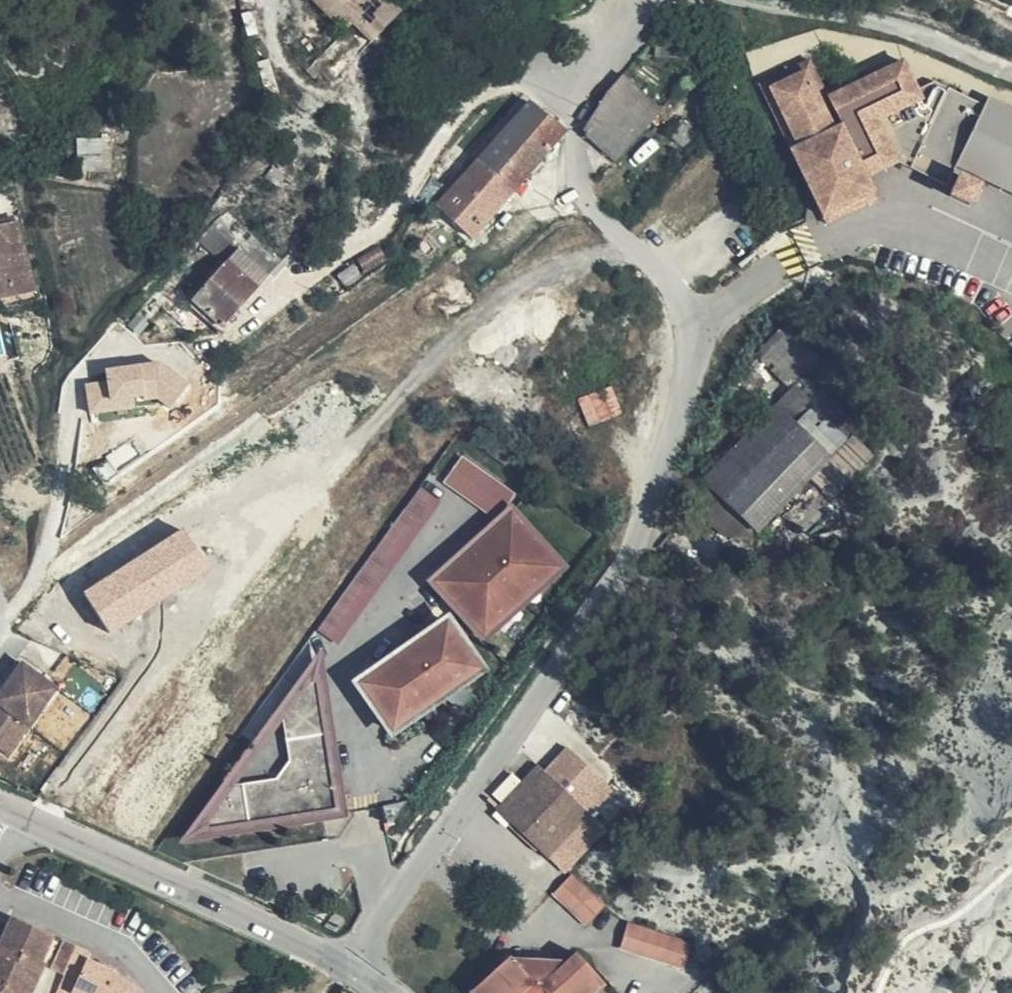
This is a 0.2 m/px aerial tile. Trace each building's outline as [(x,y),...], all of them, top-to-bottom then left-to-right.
[(327,79),(386,27),(404,11),(394,0),(311,0),(343,33),(314,66),(327,79)] [(759,77),(827,225),(882,200),(873,179),(902,165),(953,189),(949,201),(970,210),(989,181),(1011,192),(1011,107),(992,97),(988,104),(939,81),(923,85),(907,56),(832,91),(812,53),(759,77)] [(625,77),(646,95),(663,73),(643,57),(625,77)] [(583,135),(615,163),(662,110),(646,95),(625,77),(612,91),(603,101),(583,135)] [(563,132),(530,105),(439,208),(474,239),(563,132)] [(0,226),(0,301),(34,293),(15,222),(0,226)] [(212,229),(201,243),(217,255),(227,242),(212,229)] [(269,277),(239,250),(194,302),(223,328),(269,277)] [(807,378),(822,362),(793,334),(769,360),(797,388),(807,378)] [(830,459),(859,428),(859,427),(809,379),(807,378),(797,388),(777,408),(830,459)] [(759,536),(830,459),(777,408),(704,482),(710,488),(748,524),(759,536)] [(447,481),(467,496),(486,476),(463,459),(447,481)] [(486,476),(467,496),(496,517),(512,496),(486,476)] [(415,483),(320,633),(343,647),(437,497),(415,483)] [(735,538),(748,524),(710,488),(697,502),(735,538)] [(435,584),(461,612),(477,628),(485,637),(561,567),(511,512),(435,584)] [(185,527),(84,592),(111,633),(211,568),(185,527)] [(477,628),(461,612),(361,687),(396,734),(483,669),(462,640),(477,628)] [(327,654),(285,710),(293,767),(283,782),(237,789),(188,845),(351,819),(327,654)] [(19,661),(0,685),(0,751),(4,754),(54,688),(19,661)] [(510,817),(504,824),(502,827),(528,852),(538,841),(551,852),(585,816),(532,764),(516,782),(506,773),(486,794),(510,817)] [(486,794),(478,800),(504,824),(510,817),(486,794)] [(405,807),(377,810),(378,825),(406,822),(405,807)] [(540,863),(544,858),(551,852),(538,841),(528,852),(540,863)] [(568,877),(551,893),(552,895),(555,900),(558,901),(561,903),(577,908),(595,915),(598,911),(568,877)] [(552,895),(551,893),(548,895),(580,929),(595,915),(577,908),(561,903),(558,901),(555,900),(552,895)] [(45,969),(51,972),(64,944),(14,921),(0,951),(0,992),(34,992),(45,969)] [(686,943),(649,934),(620,926),(613,951),(678,970),(686,943)] [(51,972),(65,978),(77,949),(64,944),(51,972)] [(77,949),(65,978),(77,984),(88,961),(90,955),(77,949)] [(602,982),(574,952),(565,961),(539,961),(539,963),(522,964),(515,971),(504,959),(469,992),(591,992),(602,982)] [(67,992),(112,992),(117,980),(119,976),(88,961),(77,984),(65,978),(59,990),(67,992)] [(112,992),(137,992),(132,987),(117,980),(112,992)]
